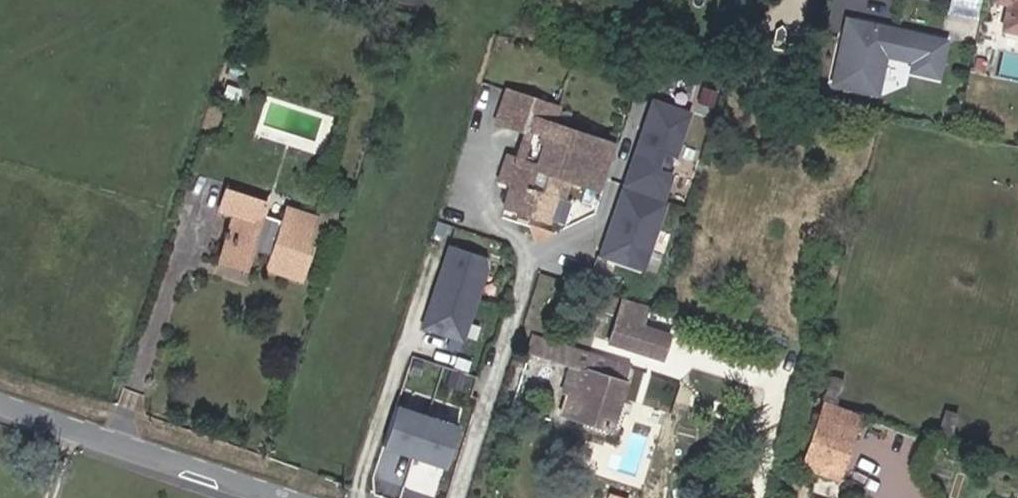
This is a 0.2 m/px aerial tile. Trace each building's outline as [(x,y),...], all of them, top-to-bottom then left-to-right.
[(950,13),(978,15),(978,0),(950,0),(950,13)] [(1017,31),(1017,6),(1010,4),(1005,29),(1017,31)] [(831,86),(880,94),(884,70),(940,79),(948,33),(844,15),(831,86)] [(750,64),(797,74),(803,46),(786,42),(788,32),(783,25),(776,29),(774,40),(756,36),(750,64)] [(507,156),(500,179),(513,183),(506,207),(547,220),(555,197),(561,199),(567,179),(598,189),(612,144),(553,125),(559,106),(508,89),(498,123),(527,133),(519,159),(507,156)] [(691,113),(650,99),(597,254),(642,269),(674,174),(660,169),(665,154),(676,157),(691,113)] [(308,246),(316,218),(286,209),(283,221),(264,215),(268,203),(227,192),(221,211),(235,215),(222,260),(248,267),(254,249),(272,255),(268,269),(301,278),(310,247),(308,246)] [(424,330),(463,343),(476,302),(474,302),(483,272),(483,261),(448,249),(435,290),(437,290),(424,330)] [(624,303),(612,342),(663,358),(670,334),(642,326),(646,310),(624,303)] [(613,430),(632,365),(533,335),(528,353),(572,367),(564,393),(567,393),(562,414),(613,430)] [(845,378),(832,373),(823,397),(836,403),(845,378)] [(460,424),(397,404),(384,443),(448,463),(460,424)] [(826,405),(805,465),(840,476),(860,416),(826,405)] [(938,437),(950,441),(958,414),(946,410),(938,437)] [(809,489),(794,483),(789,497),(806,497),(809,489)]
